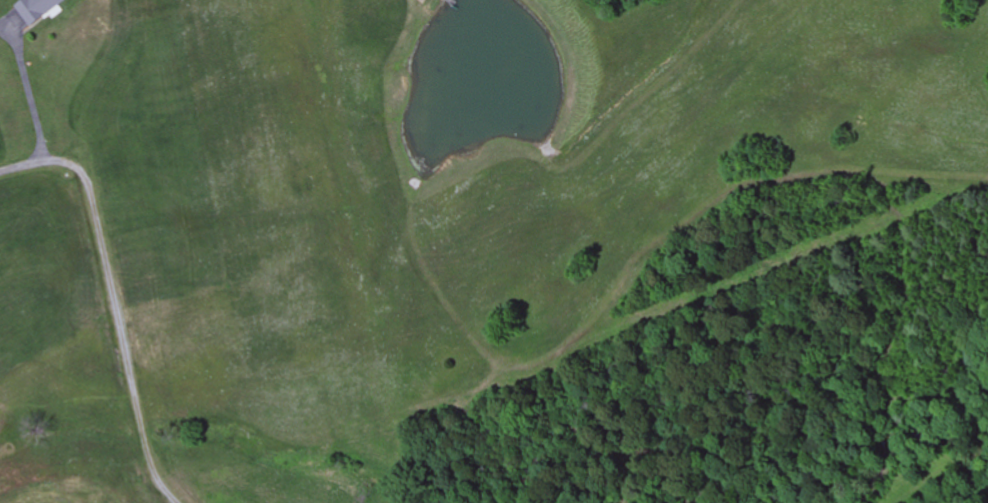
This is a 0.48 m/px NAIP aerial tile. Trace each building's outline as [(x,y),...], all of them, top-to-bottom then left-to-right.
[(16,5),(30,27),(72,0),(23,0),(16,5)]
